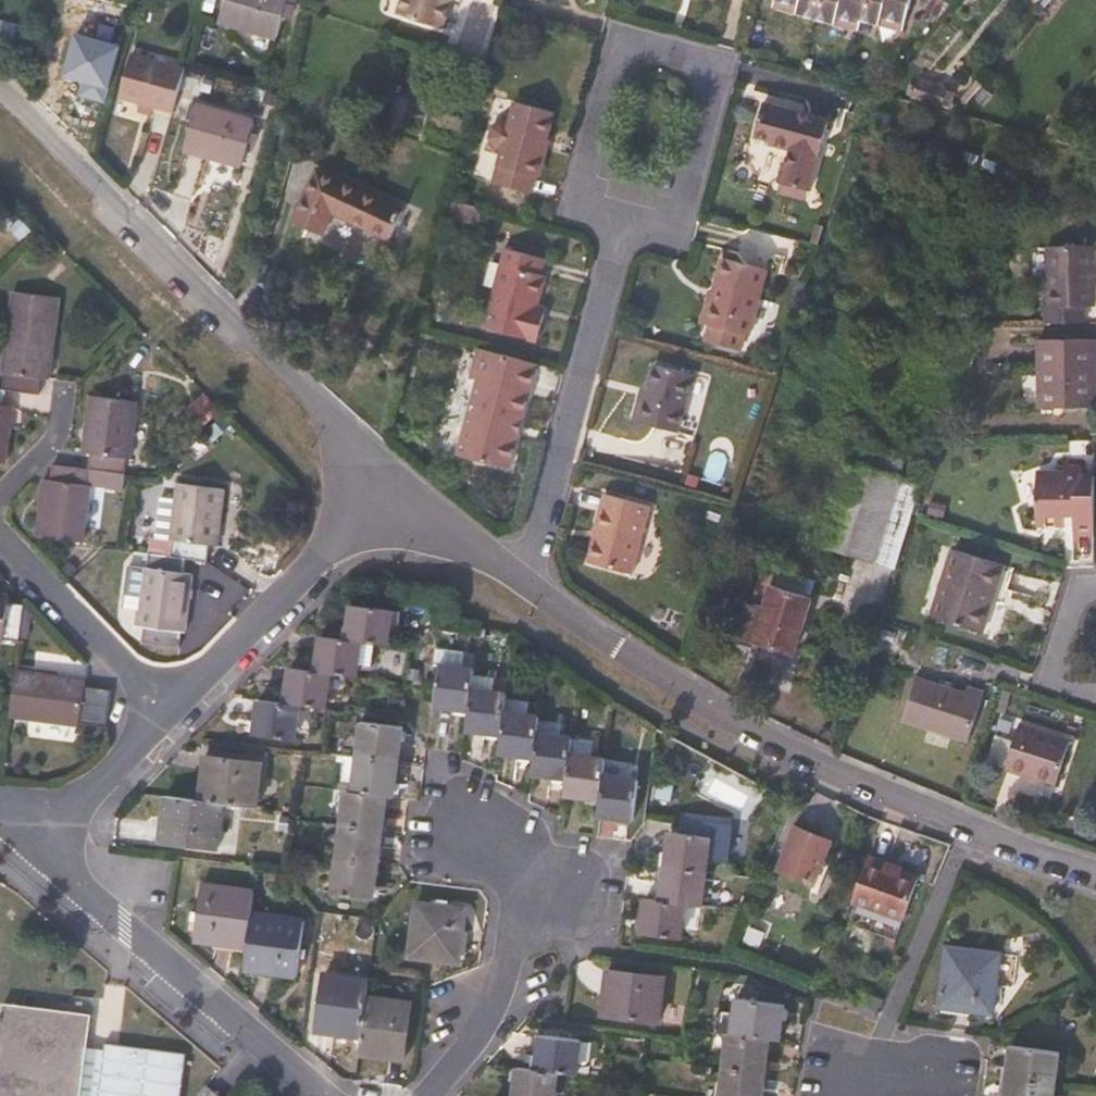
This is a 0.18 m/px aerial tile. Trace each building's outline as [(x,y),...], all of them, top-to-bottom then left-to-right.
[(287,0),(225,0),(219,21),(276,38),(287,0)] [(451,0),(401,0),(397,14),(443,27),(451,0)] [(905,0),(779,0),(798,6),(797,12),(831,22),(834,16),(858,23),(861,17),(877,22),(878,16),(899,22),(905,0)] [(172,112),(184,69),(130,55),(118,97),(172,112)] [(61,106),(72,66),(47,59),(35,98),(50,113),(53,103),(61,106)] [(91,154),(109,87),(82,79),(78,91),(82,93),(70,133),(91,154)] [(809,190),(828,120),(762,102),(753,136),(769,140),(769,145),(790,150),(787,161),(782,160),(776,182),(809,190)] [(534,195),(538,178),(544,180),(554,142),(548,141),(555,112),(515,103),(509,124),(503,124),(493,126),(490,137),(497,148),(503,150),(494,185),(534,195)] [(240,167),(253,120),(196,105),(183,150),(240,167)] [(400,210),(317,171),(293,219),(322,233),(332,213),(386,238),(400,210)] [(476,229),(481,209),(449,200),(443,221),(476,229)] [(22,241),(33,230),(22,218),(10,229),(22,241)] [(536,340),(543,307),(535,305),(542,273),(537,272),(540,256),(501,247),(482,326),(536,340)] [(1095,307),(1094,247),(1047,247),(1047,306),(1043,306),(1043,324),(1086,324),(1086,308),(1095,307)] [(699,323),(706,324),(710,325),(707,340),(744,349),(747,334),(751,335),(768,270),(721,257),(714,292),(708,290),(699,323)] [(49,376),(57,322),(8,315),(1,372),(4,373),(2,389),(6,390),(39,393),(40,393),(43,378),(48,378),(49,376)] [(1095,408),(1093,340),(1039,341),(1039,409),(1095,408)] [(508,466),(535,362),(478,347),(470,377),(476,378),(459,453),(508,466)] [(679,432),(694,374),(657,365),(652,388),(645,387),(636,421),(679,432)] [(12,406),(5,405),(6,390),(2,389),(0,389),(0,463),(5,463),(12,406)] [(129,458),(137,401),(89,394),(82,452),(88,453),(88,466),(125,471),(127,459),(129,458)] [(207,423),(218,411),(211,404),(199,415),(207,423)] [(209,425),(220,414),(218,411),(207,423),(209,425)] [(873,564),(906,453),(855,438),(820,547),(873,564)] [(1061,458),(1061,466),(1062,474),(1037,475),(1037,525),(1072,524),(1072,543),(1080,543),(1080,537),(1095,537),(1095,474),(1082,474),(1082,465),(1069,466),(1069,457),(1061,458)] [(83,542),(90,485),(87,483),(88,471),(99,472),(99,480),(124,484),(125,471),(88,466),(87,468),(61,465),(55,464),(52,466),(50,480),(43,479),(36,535),(83,542)] [(216,546),(224,488),(178,482),(170,539),(173,540),(172,555),(186,557),(207,560),(210,545),(216,546)] [(635,572),(653,504),(606,491),(599,520),(604,522),(601,529),(599,531),(590,561),(635,572)] [(980,634),(1003,565),(953,550),(930,618),(980,634)] [(184,631),(191,573),(184,572),(186,557),(172,555),(149,552),(147,567),(144,568),(137,625),(184,631)] [(122,607),(136,609),(142,570),(128,568),(122,607)] [(792,654),(810,597),(815,583),(763,568),(753,603),(748,602),(737,638),(792,654)] [(25,604),(8,602),(9,595),(0,593),(0,641),(3,641),(5,639),(20,641),(25,604)] [(327,709),(331,674),(358,677),(363,643),(389,646),(394,611),(353,606),(349,640),(322,638),(317,673),(291,670),(287,704),(260,701),(255,735),(297,740),(298,734),(302,705),(315,707),(327,709)] [(598,741),(562,736),(563,722),(540,719),(541,717),(530,716),(532,701),(508,698),(509,694),(475,690),(477,670),(441,665),(435,707),(470,712),(468,732),(503,736),(501,755),(535,759),(533,776),(568,780),(566,796),(600,800),(599,816),(636,820),(640,780),(605,774),(606,760),(596,758),(598,741)] [(104,725),(109,689),(84,685),(85,676),(16,668),(17,671),(12,703),(10,716),(78,725),(80,723),(104,725)] [(967,741),(983,694),(965,689),(963,695),(914,680),(901,720),(967,741)] [(312,734),(315,707),(302,705),(298,734),(312,734)] [(375,899),(387,797),(396,798),(403,729),(363,723),(354,792),(348,792),(334,894),(375,899)] [(1055,785),(1069,742),(1019,726),(1004,768),(1055,785)] [(218,850),(224,806),(258,809),(264,764),(205,757),(199,802),(166,798),(160,841),(218,850)] [(729,862),(731,840),(722,826),(686,821),(684,834),(712,838),(709,860),(729,862)] [(815,885),(833,843),(796,828),(779,870),(815,885)] [(709,860),(712,838),(684,834),(672,833),(663,901),(647,900),(642,933),(684,938),(688,906),(703,907),(709,860)] [(903,919),(920,878),(889,866),(890,862),(870,854),(853,900),(903,919)] [(777,890),(778,887),(760,878),(747,910),(764,918),(769,908),(777,890)] [(298,978),(305,919),(253,913),(255,892),(203,885),(195,940),(248,948),(245,971),(298,978)] [(783,914),(791,896),(777,890),(769,908),(783,914)] [(460,964),(467,909),(417,902),(409,958),(460,964)] [(993,1014),(1001,954),(946,946),(937,1008),(993,1014)] [(586,958),(585,980),(608,981),(609,959),(586,958)] [(662,1023),(667,978),(614,972),(610,999),(604,999),(602,1017),(662,1023)] [(405,1054),(412,1002),(368,996),(370,979),(325,974),(317,1026),(344,1030),(344,1035),(362,1038),(360,1054),(378,1056),(379,1051),(405,1054)] [(782,1041),(786,1006),(737,999),(733,1035),(771,1040),(782,1041)] [(90,1014),(3,1003),(0,1024),(0,1095),(79,1095),(90,1014)] [(144,1019),(119,1049),(175,1095),(220,1095),(207,1085),(200,1094),(197,1092),(211,1076),(144,1019)] [(559,1074),(578,1076),(583,1041),(540,1035),(535,1069),(517,1067),(513,1095),(556,1095),(559,1074)] [(767,1075),(771,1040),(733,1035),(728,1035),(724,1070),(767,1075)] [(1056,1085),(1060,1054),(1011,1048),(1008,1079),(1056,1085)] [(767,1075),(724,1070),(720,1095),(764,1095),(767,1075)] [(1056,1085),(1008,1079),(1005,1095),(1055,1095),(1056,1085)]
